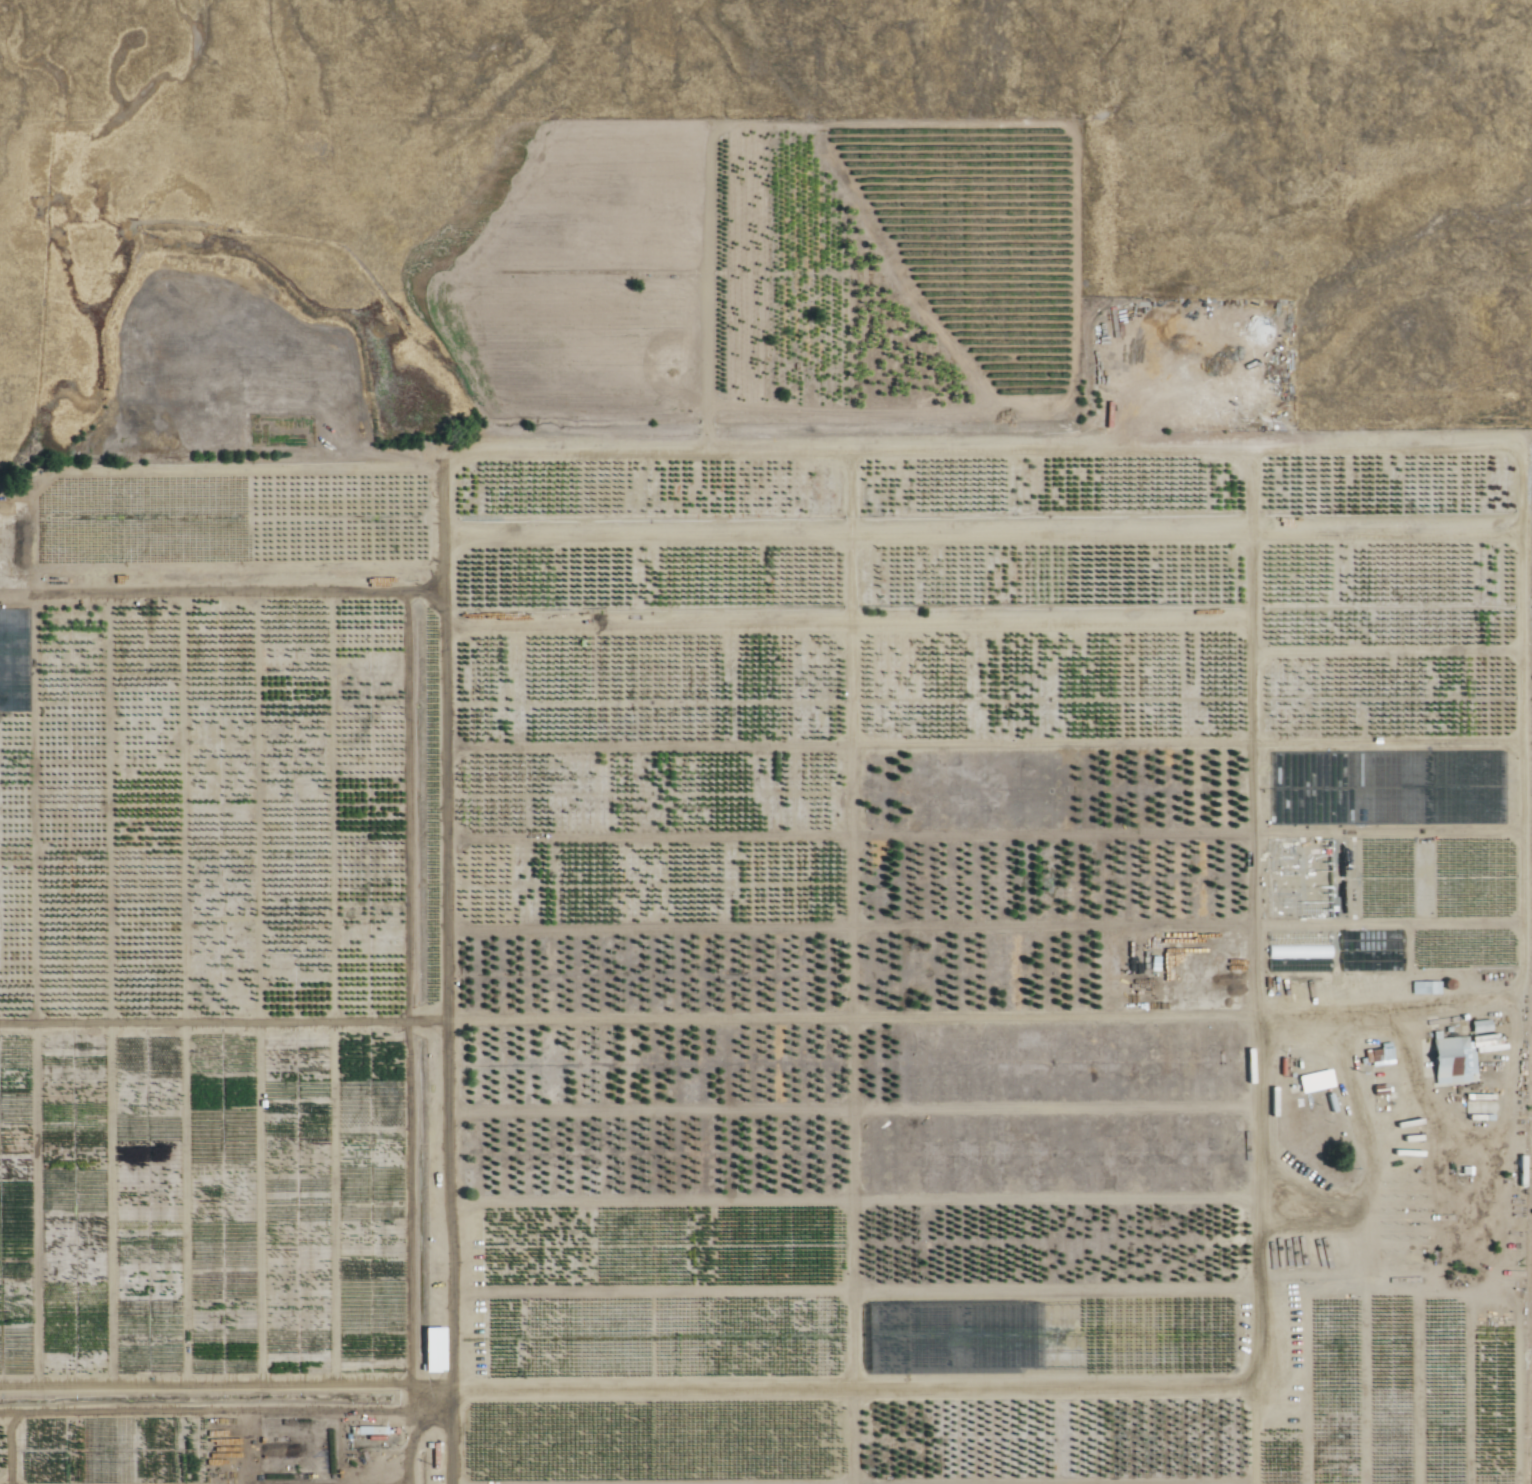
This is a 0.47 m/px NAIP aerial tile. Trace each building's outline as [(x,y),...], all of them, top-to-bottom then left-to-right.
[(1331,920),(1331,841),(1266,841),(1266,920),(1331,920)] [(1339,973),(1403,973),(1403,931),(1339,931),(1339,973)] [(1331,932),(1266,933),(1267,973),(1331,973),(1331,932)] [(1432,1086),(1475,1084),(1473,1048),(1495,1046),(1494,1034),(1490,1035),(1489,1021),(1469,1022),(1470,1037),(1429,1039),(1432,1086)]
